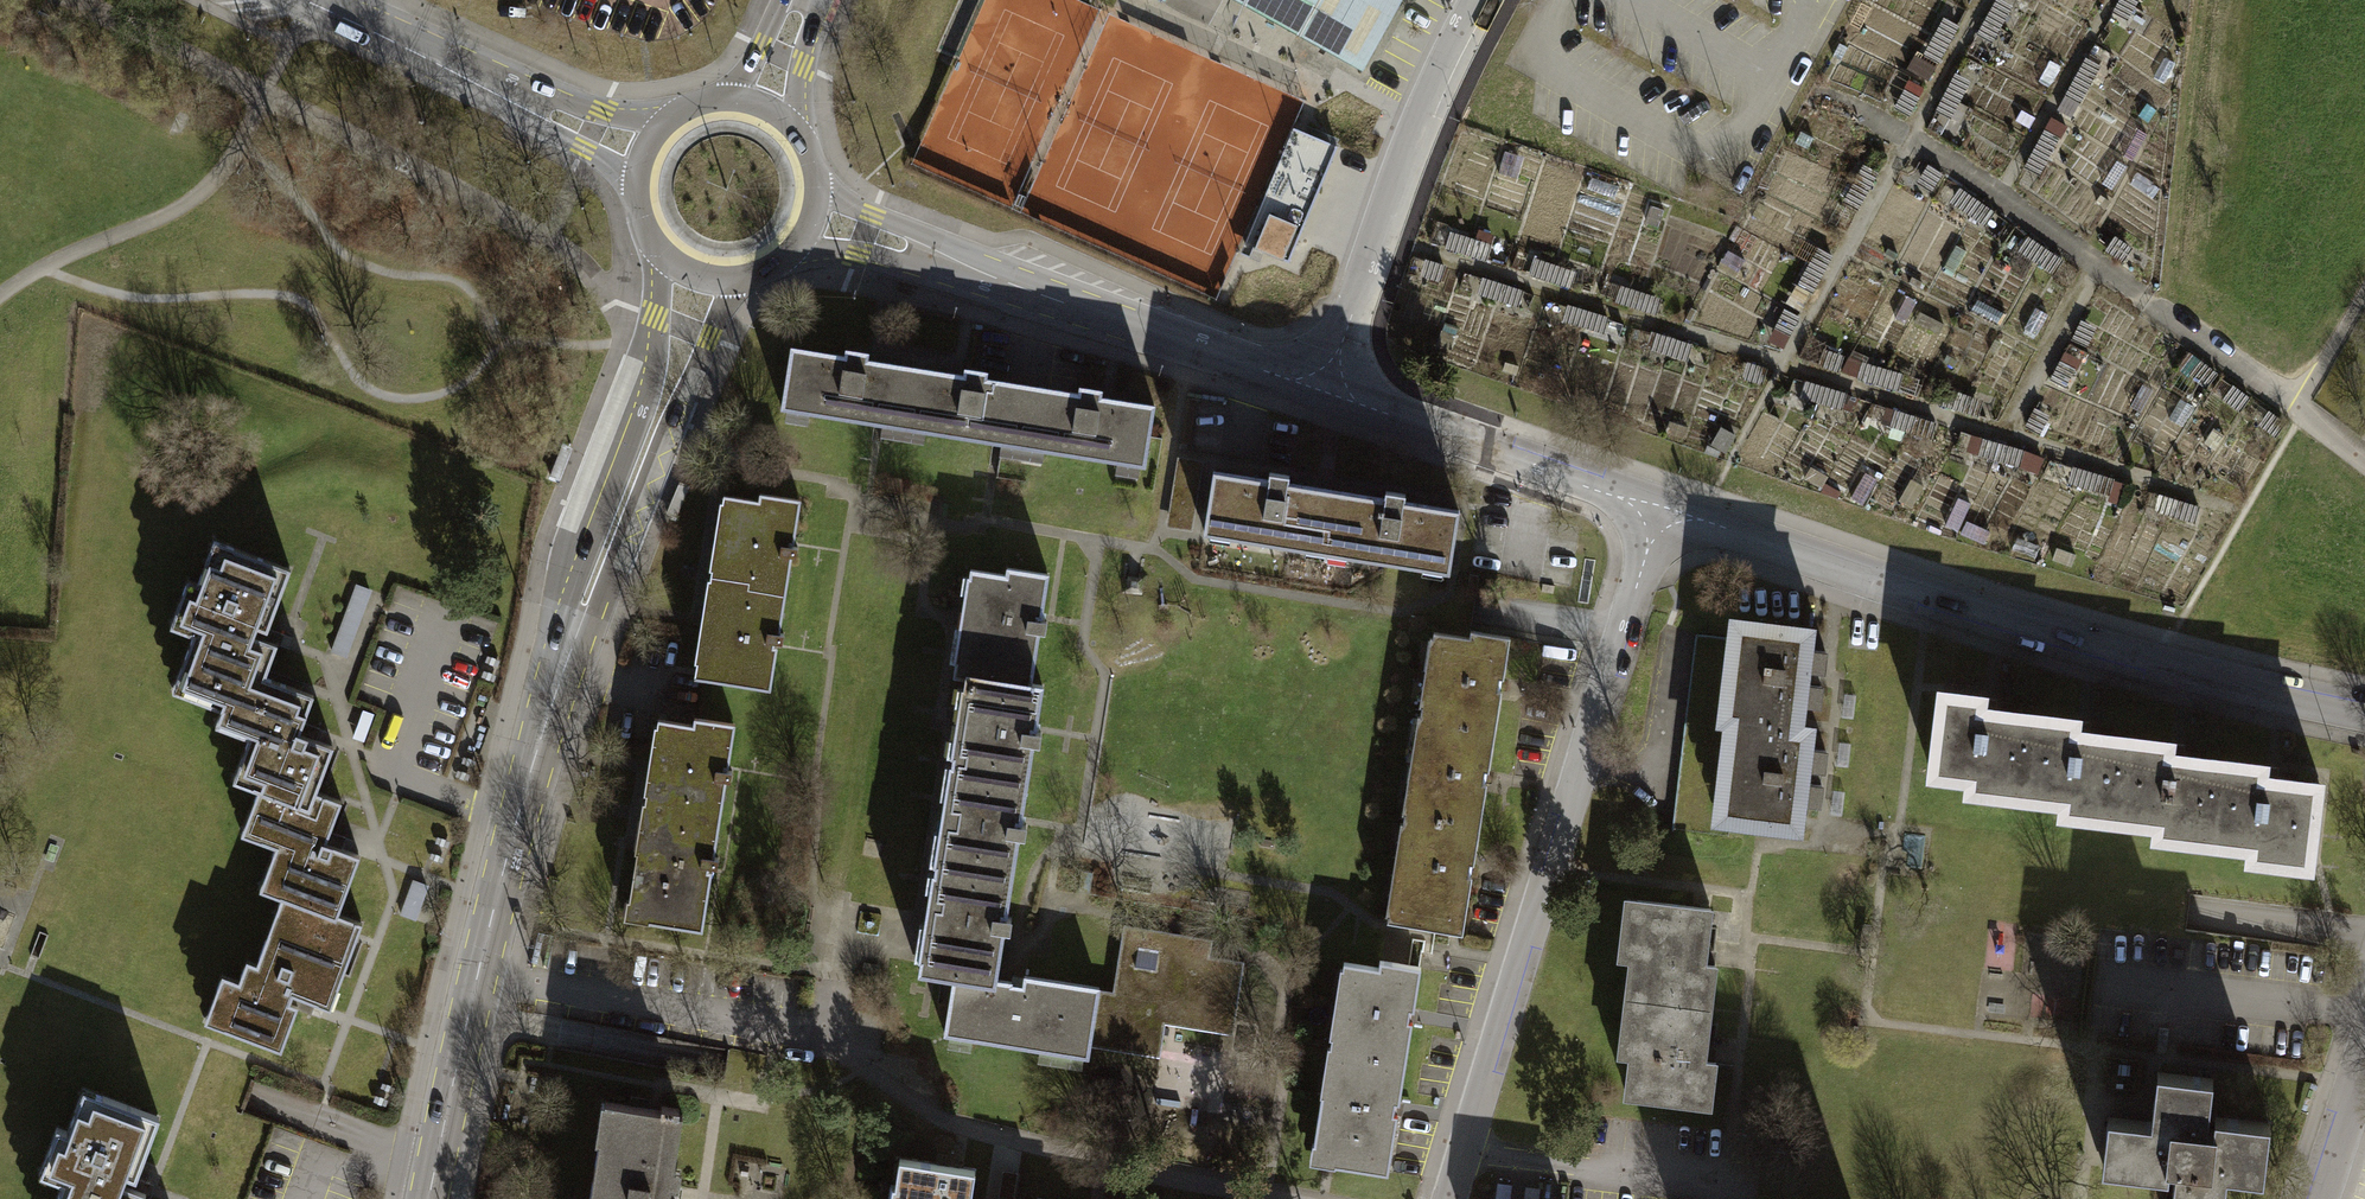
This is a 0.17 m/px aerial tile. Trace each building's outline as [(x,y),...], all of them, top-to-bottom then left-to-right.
[(1399,0),(1240,0),(1361,67),(1399,0)] [(1998,0),(1995,0),(1976,33),(1992,42),(2011,7),(1998,0)] [(2112,11),(2128,20),(2139,0),(2118,0),(2112,11)] [(2168,12),(2149,1),(2144,10),(2163,21),(2168,12)] [(1959,28),(1940,18),(1921,53),(1939,63),(1959,28)] [(1983,71),(1963,60),(1935,108),(1956,120),(1983,71)] [(2101,68),(2087,60),(2067,96),(2081,104),(2101,68)] [(1919,96),(1904,88),(1893,106),(1908,115),(1919,96)] [(2061,139),(2045,130),(2024,167),(2040,176),(2061,139)] [(1303,135),(1253,251),(1289,267),(1339,150),(1303,135)] [(1877,172),(1862,163),(1841,199),(1857,207),(1877,172)] [(1943,172),(1927,163),(1915,182),(1930,192),(1943,172)] [(1994,212),(1949,181),(1938,196),(1983,227),(1994,212)] [(1501,244),(1451,230),(1446,248),(1495,262),(1501,244)] [(2132,248),(2116,237),(2105,252),(2122,263),(2132,248)] [(2063,261),(2029,238),(2020,251),(2053,275),(2063,261)] [(1833,256),(1817,247),(1796,284),(1812,293),(1833,256)] [(1577,271),(1531,258),(1526,275),(1572,288),(1577,271)] [(1445,266),(1420,259),(1416,273),(1441,280),(1445,266)] [(1473,277),(1465,275),(1461,288),(1470,290),(1473,277)] [(1524,290),(1488,280),(1483,297),(1519,308),(1524,290)] [(1661,297),(1622,286),(1617,303),(1656,314),(1661,297)] [(1607,317),(1572,306),(1566,325),(1602,335),(1607,317)] [(1800,317),(1784,308),(1766,339),(1783,348),(1800,317)] [(2097,329),(2080,320),(2069,339),(2086,349),(2097,329)] [(1692,344),(1652,333),(1647,350),(1688,362),(1692,344)] [(2087,356),(2071,346),(2062,361),(2079,371),(2087,356)] [(777,413),(899,432),(909,367),(869,361),(870,355),(844,351),(843,357),(787,348),(777,413)] [(1707,353),(1698,351),(1694,364),(1703,367),(1707,353)] [(1845,357),(1825,351),(1820,369),(1840,375),(1845,357)] [(2214,373),(2199,363),(2189,376),(2205,387),(2214,373)] [(1768,369),(1747,364),(1742,381),(1763,387),(1768,369)] [(1905,375),(1868,365),(1863,384),(1899,394),(1905,375)] [(2071,372),(2058,365),(2048,382),(2061,390),(2071,372)] [(899,432),(1021,451),(1032,387),(988,380),(989,374),(965,370),(964,376),(909,367),(899,432)] [(1848,394),(1807,383),(1802,398),(1844,409),(1848,394)] [(2248,398),(2230,386),(2221,398),(2240,411),(2248,398)] [(1021,451),(1144,470),(1154,406),(1102,397),(1102,392),(1080,389),(1079,394),(1032,387),(1021,451)] [(1983,401),(1943,390),(1939,405),(1978,416),(1983,401)] [(2049,416),(2034,407),(2024,425),(2039,434),(2049,416)] [(1936,423),(1894,410),(1890,426),(1932,438),(1936,423)] [(2285,422),(2267,410),(2257,424),(2275,436),(2285,422)] [(1689,428),(1670,423),(1668,432),(1686,437),(1689,428)] [(1738,437),(1721,427),(1710,446),(1726,456),(1738,437)] [(2025,452),(1986,441),(1982,454),(2022,466),(2025,452)] [(1781,464),(1766,455),(1761,463),(1776,472),(1781,464)] [(1204,461),(1177,457),(1166,527),(1192,531),(1204,461)] [(2125,483),(2072,468),(2068,481),(2122,496),(2125,483)] [(1204,533),(1327,552),(1337,490),(1288,483),(1289,476),(1269,472),(1268,479),(1213,470),(1204,533)] [(1922,495),(1907,486),(1900,499),(1915,507),(1922,495)] [(1327,552),(1449,571),(1459,510),(1404,501),(1405,494),(1386,491),(1385,497),(1337,490),(1327,552)] [(2200,506),(2159,494),(2154,512),(2195,523),(2200,506)] [(723,500),(710,579),(749,586),(749,594),(785,599),(791,562),(796,563),(798,550),(793,550),(800,505),(761,499),(760,505),(723,500)] [(1944,514),(1924,505),(1918,519),(1938,527),(1944,514)] [(1984,535),(1963,526),(1957,538),(1979,548),(1984,535)] [(2038,548),(2016,540),(2011,553),(2033,561),(2038,548)] [(174,701),(220,718),(235,679),(262,689),(275,653),(252,644),(255,636),(265,640),(288,577),(215,550),(199,593),(188,589),(171,635),(195,644),(174,701)] [(2075,555),(2057,550),(2053,561),(2072,566),(2075,555)] [(973,573),(957,675),(970,677),(1032,687),(1041,636),(1047,637),(1049,623),(1043,622),(1050,577),(1010,571),(1009,579),(973,573)] [(779,637),(785,599),(749,594),(749,586),(710,579),(694,680),(770,691),(776,651),(782,652),(784,638),(779,637)] [(1724,617),(1711,724),(1721,725),(1800,734),(1803,710),(1815,711),(1818,689),(1806,687),(1808,674),(1820,675),(1823,654),(1810,652),(1813,628),(1724,617)] [(1421,703),(1420,709),(1493,720),(1499,688),(1495,688),(1498,671),(1502,672),(1508,635),(1469,628),(1467,638),(1429,632),(1418,702),(1421,703)] [(970,677),(956,766),(1029,777),(1034,747),(1042,748),(1044,736),(1035,735),(1043,688),(1032,687),(970,677)] [(261,799),(308,816),(313,800),(330,755),(296,743),(310,706),(262,689),(235,679),(220,718),(215,731),(250,744),(233,788),(261,799)] [(1979,698),(1932,693),(1922,789),(1967,794),(1965,808),(2019,814),(2030,718),(1977,713),(1979,698)] [(1486,764),(1493,720),(1420,709),(1419,715),(1415,714),(1400,809),(1404,810),(1403,816),(1476,827),(1483,781),(1479,780),(1482,763),(1486,764)] [(2076,723),(2030,718),(2019,814),(2065,819),(2063,832),(2117,838),(2127,743),(2075,737),(2076,723)] [(659,723),(646,802),(685,809),(684,817),(720,823),(726,785),(732,786),(734,773),(728,773),(735,728),(697,722),(696,728),(659,723)] [(1721,725),(1708,832),(1797,842),(1801,808),(1815,810),(1818,786),(1804,784),(1805,773),(1820,775),(1823,752),(1808,750),(1810,736),(1800,734),(1721,725)] [(2174,748),(2127,743),(2117,838),(2162,843),(2161,854),(2214,860),(2225,764),(2172,759),(2174,748)] [(2271,769),(2225,764),(2214,860),(2260,865),(2258,877),(2312,883),(2322,788),(2270,782),(2271,769)] [(956,766),(939,873),(1012,885),(1019,842),(1026,843),(1028,830),(1020,829),(1029,777),(956,766)] [(308,816),(261,799),(245,841),(279,854),(264,896),(285,904),(336,923),(358,864),(323,851),(338,809),(313,800),(308,816)] [(714,860),(720,823),(684,817),(685,809),(646,802),(627,921),(703,933),(712,874),(717,875),(720,861),(714,860)] [(1471,858),(1476,827),(1403,816),(1402,822),(1397,822),(1382,915),(1459,928),(1468,870),(1465,869),(1467,857),(1471,858)] [(1006,921),(1012,885),(939,873),(928,941),(922,977),(949,981),(995,989),(1001,953),(1004,936),(1012,937),(1014,922),(1006,921)] [(1622,1000),(1710,1010),(1716,962),(1706,961),(1712,912),(1622,901),(1615,959),(1626,960),(1622,1000)] [(336,923),(285,904),(260,971),(250,968),(242,989),(226,983),(209,1027),(282,1054),(299,1009),(293,1008),(297,999),(332,1012),(361,932),(336,923)] [(1095,996),(1087,1048),(1159,1060),(1165,1027),(1233,1038),(1244,965),(1208,959),(1210,944),(1126,930),(1115,999),(1095,996)] [(1328,1048),(1327,1054),(1362,1059),(1361,1067),(1397,1073),(1403,1034),(1400,1034),(1402,1020),(1405,1020),(1412,978),(1376,973),(1375,979),(1336,973),(1324,1047),(1328,1048)] [(949,981),(939,1043),(943,1044),(941,1054),(968,1059),(970,1048),(1035,1058),(1033,1070),(1077,1077),(1079,1065),(1084,1066),(1087,1048),(1095,996),(1021,984),(1020,993),(995,989),(949,981)] [(1621,1098),(1709,1109),(1715,1060),(1705,1059),(1710,1010),(1622,1000),(1615,1058),(1626,1059),(1621,1098)] [(1391,1113),(1397,1073),(1361,1067),(1362,1059),(1327,1054),(1326,1060),(1323,1059),(1315,1107),(1318,1107),(1310,1156),(1308,1156),(1305,1174),(1329,1178),(1329,1176),(1380,1184),(1389,1127),(1386,1127),(1388,1112),(1391,1113)] [(2168,1198),(2220,1198),(2222,1178),(2260,1183),(2267,1127),(2204,1120),(2209,1081),(2153,1075),(2147,1125),(2104,1121),(2098,1172),(2170,1180),(2168,1198)] [(142,1198),(119,1190),(122,1182),(132,1185),(155,1122),(81,1095),(65,1139),(55,1135),(38,1181),(62,1190),(58,1198),(142,1198)] [(671,1188),(679,1189),(682,1171),(673,1170),(682,1115),(600,1103),(594,1143),(600,1144),(591,1198),(669,1198),(671,1188)] [(971,1174),(899,1163),(895,1185),(890,1184),(888,1198),(967,1198),(971,1174)]
